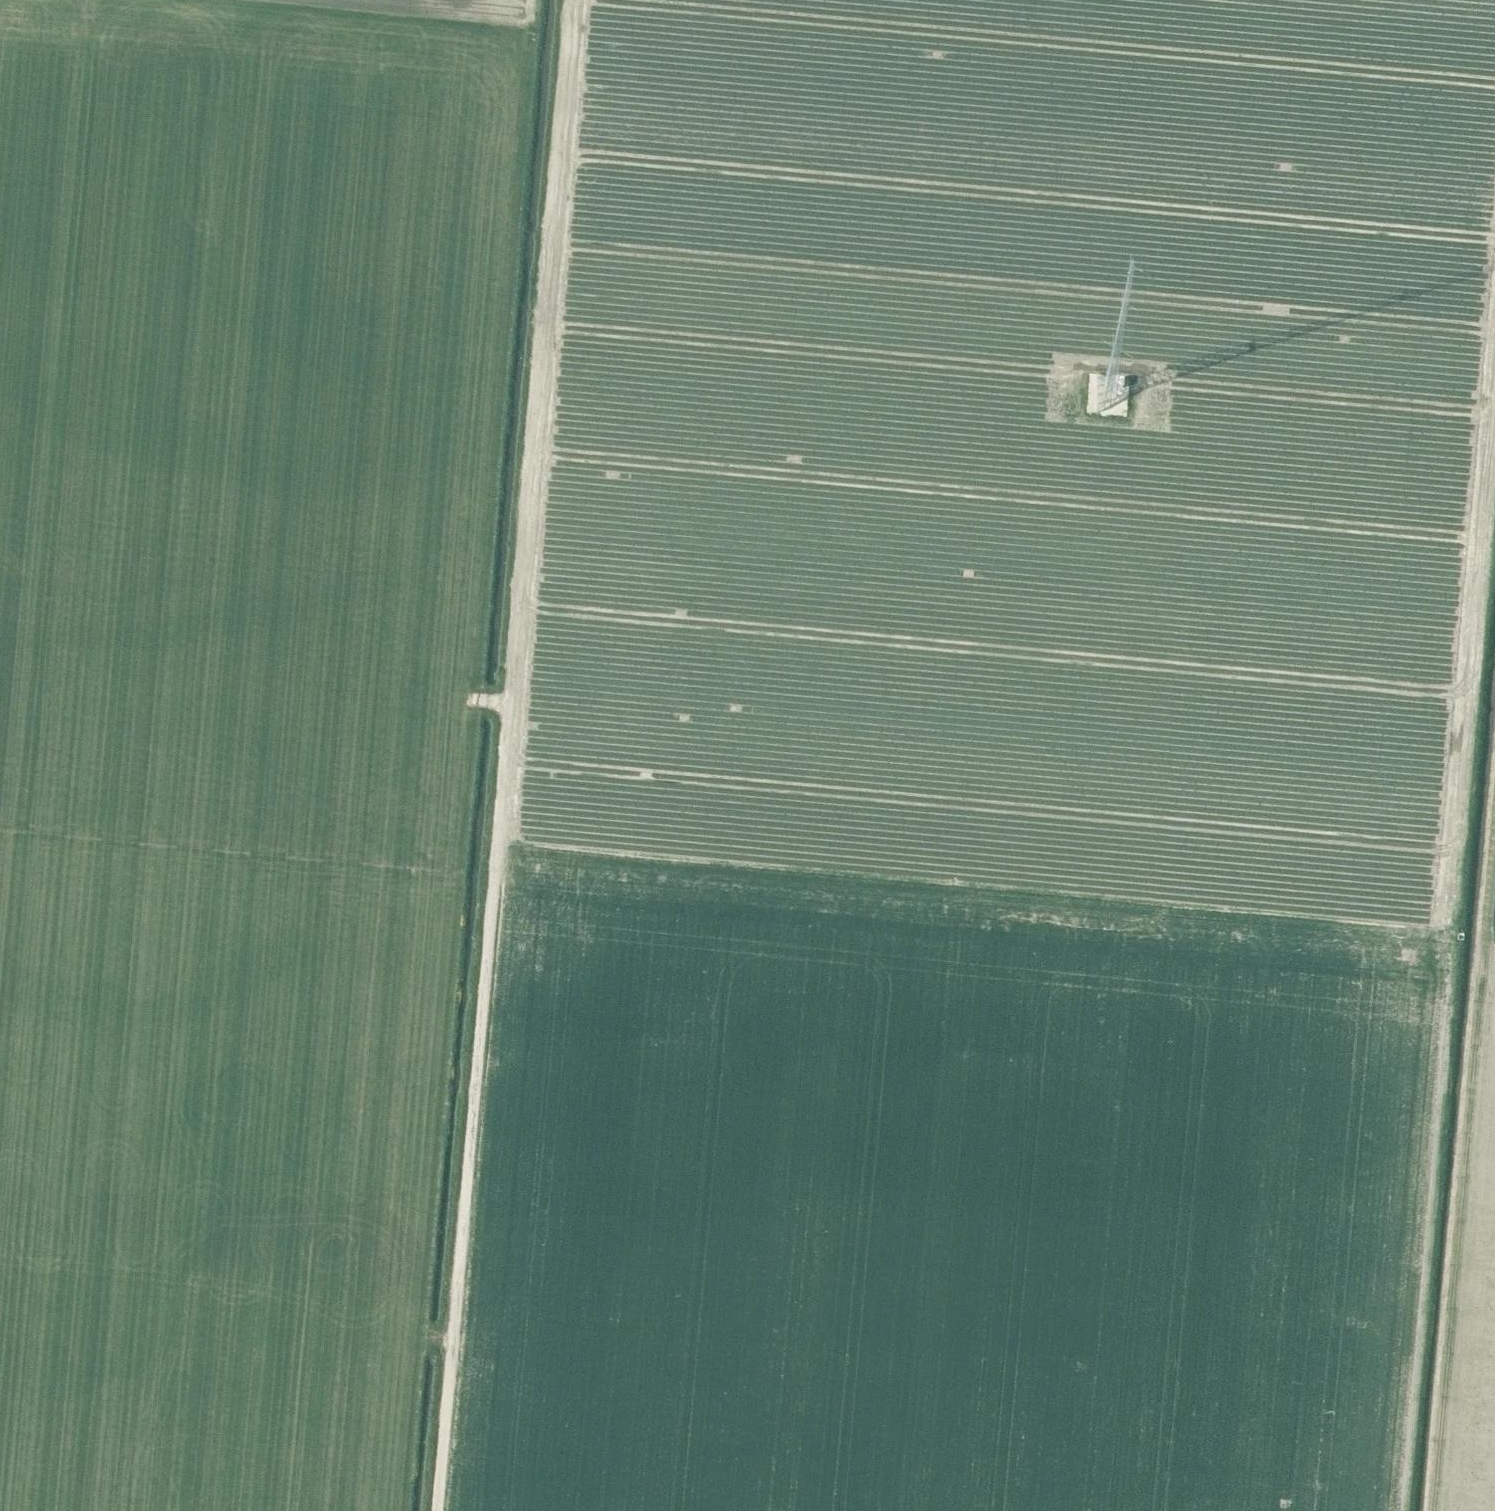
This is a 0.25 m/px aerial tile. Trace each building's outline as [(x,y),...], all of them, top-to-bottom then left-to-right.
[(1096,378),(1096,413),(1127,395),(1096,378)]
